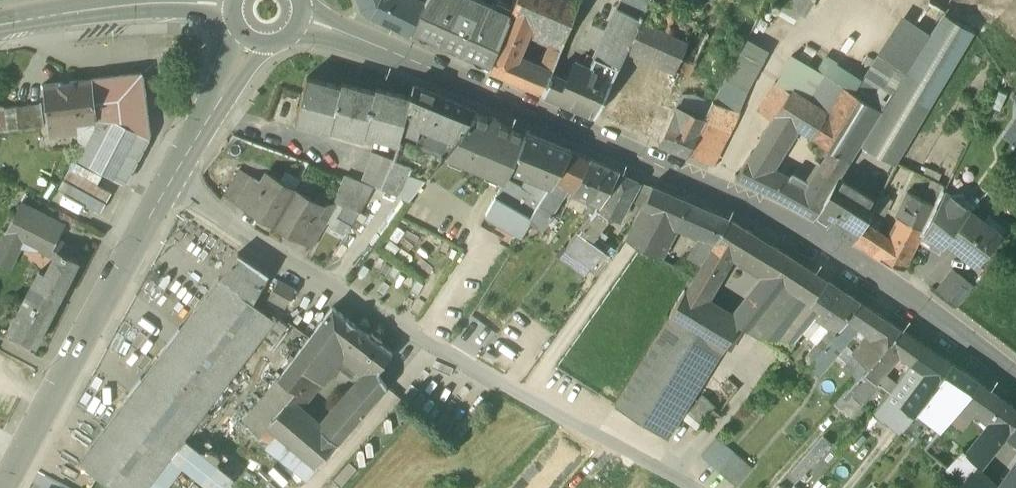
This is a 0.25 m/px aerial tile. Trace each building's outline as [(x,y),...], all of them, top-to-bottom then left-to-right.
[(361,6),(370,15),(377,0),(359,0),(361,6)] [(409,0),(377,0),(370,15),(411,35),(413,29),(422,7),(409,0)] [(483,0),(426,0),(422,7),(413,29),(477,57),(490,62),(508,15),(510,12),(483,0)] [(510,12),(508,15),(510,16),(529,25),(541,30),(554,0),(515,0),(510,12)] [(541,30),(564,38),(579,0),(554,0),(541,30)] [(651,0),(649,0),(641,18),(665,30),(678,13),(662,5),(651,0)] [(787,4),(781,14),(792,20),(797,10),(801,12),(808,0),(780,0),(787,4)] [(697,21),(678,13),(665,30),(653,57),(658,60),(676,68),(695,27),(697,21)] [(881,110),(859,144),(896,163),(896,161),(906,147),(975,32),(943,13),(930,33),(903,73),(881,110)] [(901,15),(876,56),(903,73),(930,33),(901,15)] [(529,25),(510,16),(507,25),(525,33),(529,25)] [(641,18),(628,46),(653,57),(665,30),(641,18)] [(525,33),(507,25),(488,68),(507,77),(515,59),(525,33)] [(676,68),(675,69),(688,76),(708,33),(695,27),(676,68)] [(553,39),(541,70),(550,74),(562,43),(553,39)] [(767,53),(746,42),(726,79),(748,88),(767,53)] [(589,65),(577,60),(568,78),(569,79),(568,82),(550,74),(542,92),(595,115),(603,98),(602,98),(617,65),(594,54),(589,65)] [(819,71),(793,55),(777,82),(790,90),(809,102),(826,76),(819,71)] [(903,73),(876,56),(860,82),(854,93),(881,110),(903,73)] [(515,59),(507,77),(522,83),(529,65),(515,59)] [(860,82),(826,60),(819,71),(826,76),(844,87),(854,93),(860,82)] [(541,70),(529,65),(522,83),(542,92),(550,74),(541,70)] [(141,73),(92,79),(95,119),(96,127),(79,160),(124,183),(149,135),(141,73)] [(844,87),(826,76),(809,102),(827,113),(844,87)] [(409,97),(375,88),(374,92),(340,82),(339,86),(307,77),(294,122),(329,132),(330,127),(363,137),(365,132),(399,142),(403,129),(411,98),(409,97)] [(92,79),(43,85),(48,125),(49,135),(78,132),(76,122),(95,119),(92,79)] [(748,88),(726,79),(714,101),(737,111),(748,88)] [(776,81),(758,110),(772,119),(790,90),(777,82),(776,81)] [(476,110),(413,84),(409,97),(411,98),(403,129),(418,135),(418,134),(422,122),(441,129),(446,126),(448,122),(463,129),(475,114),(476,111),(476,110)] [(827,113),(813,137),(830,148),(848,159),(849,160),(859,144),(881,110),(854,93),(844,87),(827,113)] [(772,119),(752,152),(772,164),(768,171),(783,178),(787,180),(792,173),(809,182),(816,169),(831,149),(830,148),(813,137),(827,113),(809,102),(790,90),(772,119)] [(714,101),(693,93),(683,111),(677,123),(699,131),(714,101)] [(737,111),(714,101),(699,131),(687,154),(711,164),(737,111)] [(41,104),(16,107),(18,129),(44,126),(41,104)] [(683,111),(676,108),(670,120),(677,123),(683,111)] [(1000,133),(1015,146),(1015,113),(1000,133)] [(489,119),(475,114),(463,129),(449,148),(446,153),(505,178),(510,168),(526,135),(499,123),(500,121),(490,117),(489,119)] [(677,123),(670,120),(658,143),(687,154),(699,131),(677,123)] [(418,135),(403,129),(399,142),(398,143),(413,149),(416,150),(421,136),(418,134),(418,135)] [(571,151),(527,132),(526,135),(510,168),(528,175),(551,184),(555,178),(571,151)] [(435,139),(425,153),(416,150),(413,149),(410,159),(415,162),(419,164),(434,169),(446,153),(449,148),(435,139)] [(413,149),(398,143),(396,153),(397,154),(410,159),(413,149)] [(831,149),(816,169),(834,182),(838,176),(848,159),(831,149)] [(394,159),(372,151),(361,181),(373,185),(381,188),(386,179),(394,159)] [(555,178),(569,186),(575,186),(591,158),(590,158),(590,159),(571,151),(555,178)] [(772,164),(752,152),(737,176),(755,185),(764,169),(768,171),(772,164)] [(410,159),(397,154),(394,159),(386,179),(403,187),(415,162),(410,159)] [(575,186),(574,189),(570,196),(597,207),(599,209),(605,200),(621,172),(591,158),(575,186)] [(415,162),(403,187),(386,179),(381,188),(409,201),(434,169),(419,164),(415,162)] [(768,171),(764,169),(755,185),(773,194),(783,178),(768,171)] [(816,169),(809,182),(792,173),(787,180),(783,178),(773,194),(814,216),(824,200),(823,200),(834,182),(816,169)] [(240,171),(225,196),(237,203),(251,177),(240,171)] [(621,172),(605,200),(599,209),(597,207),(585,222),(592,228),(598,232),(611,216),(616,219),(638,179),(621,172)] [(294,190),(268,175),(263,184),(249,210),(274,224),(294,190)] [(361,181),(345,175),(335,202),(359,212),(373,185),(361,181)] [(551,184),(528,175),(524,186),(505,178),(495,197),(530,217),(551,184)] [(834,182),(823,200),(824,200),(814,216),(828,225),(827,227),(838,234),(839,232),(852,240),(868,215),(869,214),(876,200),(838,176),(834,182)] [(263,184),(251,177),(237,203),(249,210),(263,184)] [(555,178),(551,184),(539,203),(547,208),(554,213),(569,186),(555,178)] [(730,218),(653,185),(625,238),(663,258),(678,224),(702,235),(690,255),(703,262),(704,263),(730,218)] [(294,190),(274,224),(302,240),(316,214),(321,205),(294,190)] [(950,195),(944,191),(925,231),(936,240),(935,241),(944,245),(947,241),(946,240),(969,211),(970,212),(974,207),(964,199),(963,194),(950,195)] [(934,206),(910,194),(899,218),(923,230),(934,206)] [(530,217),(495,197),(487,214),(520,234),(529,220),(530,217)] [(45,274),(39,271),(33,284),(59,298),(78,261),(67,256),(71,247),(56,239),(64,225),(21,203),(0,244),(0,263),(9,267),(20,245),(25,247),(32,248),(38,248),(54,257),(45,274)] [(547,208),(539,203),(530,217),(529,220),(542,229),(554,213),(547,208)] [(970,212),(969,211),(946,240),(947,241),(950,238),(961,247),(958,250),(977,265),(998,239),(982,225),(984,223),(970,212)] [(316,214),(302,240),(313,246),(328,220),(316,214)] [(868,215),(852,240),(866,249),(878,231),(876,230),(880,223),(868,215)] [(1004,230),(988,217),(984,223),(982,225),(998,239),(1000,236),(1004,230)] [(758,236),(730,218),(704,263),(719,272),(731,252),(743,259),(758,236)] [(923,230),(899,218),(890,236),(879,258),(882,259),(904,268),(923,230)] [(362,223),(355,219),(350,227),(357,231),(362,223)] [(592,228),(585,222),(578,230),(588,238),(590,232),(592,228)] [(588,238),(578,230),(566,246),(592,266),(604,250),(588,238)] [(890,236),(878,231),(866,249),(879,258),(890,236)] [(772,244),(758,236),(743,259),(757,268),(772,244)] [(768,275),(735,320),(739,322),(738,324),(764,340),(791,304),(799,294),(801,292),(786,283),(802,263),(772,244),(757,268),(768,275)] [(238,253),(219,278),(252,302),(268,274),(238,253)] [(704,263),(703,262),(690,283),(686,289),(703,299),(719,272),(704,263)] [(953,270),(938,289),(957,304),(972,284),(953,270)] [(801,292),(799,294),(805,299),(820,309),(822,307),(812,300),(828,280),(817,272),(801,292)] [(252,302),(219,278),(78,462),(112,487),(146,487),(171,456),(185,438),(278,316),(262,307),(261,309),(252,302)] [(278,280),(269,297),(285,306),(295,289),(278,280)] [(828,280),(812,300),(822,307),(838,288),(828,280)] [(33,284),(16,317),(15,317),(7,331),(35,346),(59,298),(33,284)] [(820,309),(815,315),(830,325),(822,335),(829,340),(848,315),(859,301),(838,288),(820,309)] [(735,320),(704,300),(686,289),(670,315),(723,347),(738,324),(739,322),(735,320)] [(799,294),(791,304),(798,308),(805,299),(799,294)] [(859,301),(848,315),(860,323),(872,310),(859,301)] [(370,335),(333,307),(279,377),(295,392),(298,389),(307,396),(308,395),(320,382),(321,383),(341,357),(366,376),(367,376),(373,369),(377,372),(378,371),(392,353),(378,342),(381,339),(372,332),(370,335)] [(886,319),(872,310),(860,323),(874,333),(886,319)] [(670,315),(669,314),(654,341),(653,341),(614,404),(667,437),(723,347),(670,315)] [(793,328),(780,319),(771,331),(791,344),(798,335),(799,335),(801,333),(793,328)] [(874,333),(855,354),(868,365),(900,329),(886,320),(886,319),(874,333)] [(799,321),(793,328),(801,333),(806,327),(799,321)] [(868,365),(864,369),(876,380),(900,353),(911,362),(924,345),(900,329),(868,365)] [(843,339),(835,332),(829,340),(826,344),(833,350),(843,339)] [(826,344),(808,365),(819,375),(837,354),(833,350),(826,344)] [(951,363),(924,345),(911,362),(926,372),(918,385),(931,393),(940,381),(939,380),(951,363)] [(837,354),(819,375),(841,394),(847,388),(857,377),(842,365),(845,361),(837,354)] [(855,354),(847,362),(845,361),(842,365),(857,377),(864,369),(868,365),(855,354)] [(979,381),(951,363),(939,380),(940,381),(950,389),(942,400),(946,403),(939,411),(948,418),(955,410),(956,410),(957,409),(979,381)] [(377,372),(373,369),(367,376),(366,376),(320,428),(337,442),(386,386),(378,371),(377,372)] [(876,380),(864,369),(857,377),(847,388),(863,401),(879,382),(876,380)] [(726,386),(710,374),(698,390),(714,402),(726,386)] [(295,392),(279,377),(221,448),(246,467),(264,447),(276,432),(316,466),(337,442),(320,428),(297,408),(307,396),(298,389),(295,392)] [(979,381),(957,409),(966,416),(970,415),(971,415),(975,409),(989,389),(979,381)] [(879,382),(863,401),(875,410),(889,391),(879,382)] [(931,393),(918,385),(909,397),(921,406),(931,393)] [(863,401),(847,388),(841,394),(833,403),(861,425),(872,413),(875,410),(863,401)] [(973,444),(990,456),(1007,435),(1009,432),(1015,421),(1015,408),(989,389),(975,409),(990,420),(973,444)] [(875,410),(872,413),(884,421),(901,401),(889,391),(875,410)] [(921,406),(909,397),(904,403),(916,412),(918,410),(921,406)] [(904,403),(901,401),(884,421),(898,432),(905,425),(916,412),(904,403)] [(957,409),(956,410),(955,410),(948,418),(940,428),(939,429),(952,439),(970,415),(966,416),(957,409)] [(931,420),(918,410),(916,412),(905,425),(927,443),(939,429),(940,428),(931,420)] [(939,411),(931,420),(940,428),(948,418),(939,411)] [(1009,432),(1007,435),(1015,441),(1015,421),(1009,432)] [(887,433),(880,428),(877,432),(884,437),(887,433)] [(952,439),(939,429),(927,443),(924,447),(948,468),(963,449),(952,439)] [(716,436),(701,454),(718,469),(733,451),(716,436)] [(185,440),(185,438),(171,456),(212,487),(225,487),(233,478),(185,440)] [(990,456),(973,444),(967,452),(978,462),(982,464),(990,456)] [(264,447),(246,467),(247,468),(230,487),(274,487),(290,467),(264,447)] [(963,449),(948,468),(962,480),(971,469),(978,462),(967,452),(963,449)] [(751,466),(733,451),(718,469),(735,484),(751,466)] [(1006,477),(1007,478),(1015,484),(1015,463),(1006,477)] [(962,480),(948,468),(942,475),(956,486),(962,480)] [(955,487),(994,487),(971,469),(962,480),(956,486),(955,487)] [(1007,478),(1000,487),(1015,487),(1015,484),(1007,478)]
